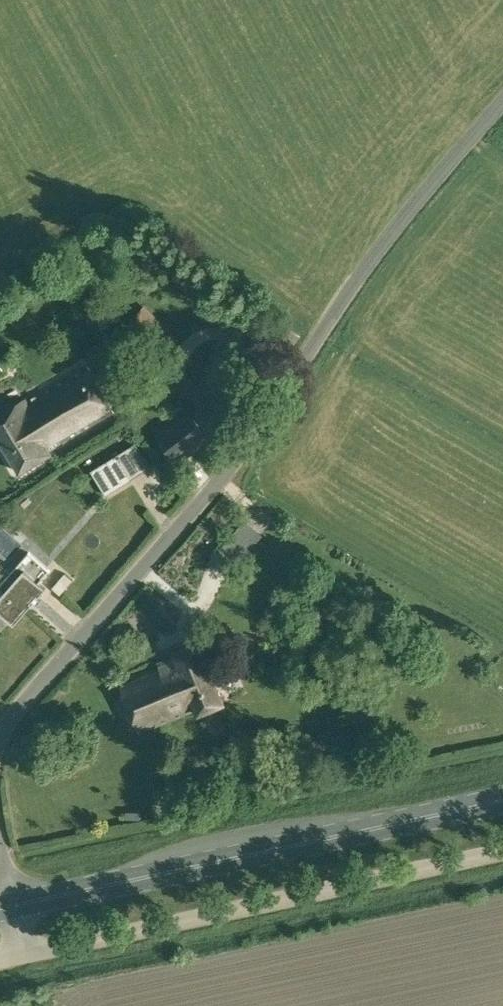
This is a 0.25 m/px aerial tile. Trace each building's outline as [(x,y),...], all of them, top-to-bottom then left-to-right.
[(155,361),(176,339),(142,305),(120,327),(155,361)] [(49,447),(113,410),(87,364),(51,385),(53,388),(27,403),(24,397),(0,411),(0,437),(18,470),(51,451),(49,447)] [(186,406),(153,430),(177,462),(210,437),(186,406)] [(91,466),(103,487),(144,463),(133,443),(91,466)] [(28,551),(2,516),(0,517),(0,551),(10,564),(28,551)] [(234,560),(243,549),(226,534),(216,546),(234,560)] [(0,594),(0,611),(14,623),(45,586),(39,581),(49,568),(29,550),(0,583),(0,589),(3,591),(0,594)] [(11,571),(0,560),(0,581),(11,571)] [(73,579),(64,572),(51,587),(60,594),(73,579)] [(172,651),(173,654),(157,660),(159,663),(118,679),(139,731),(196,708),(197,711),(224,701),(199,640),(172,651)]
